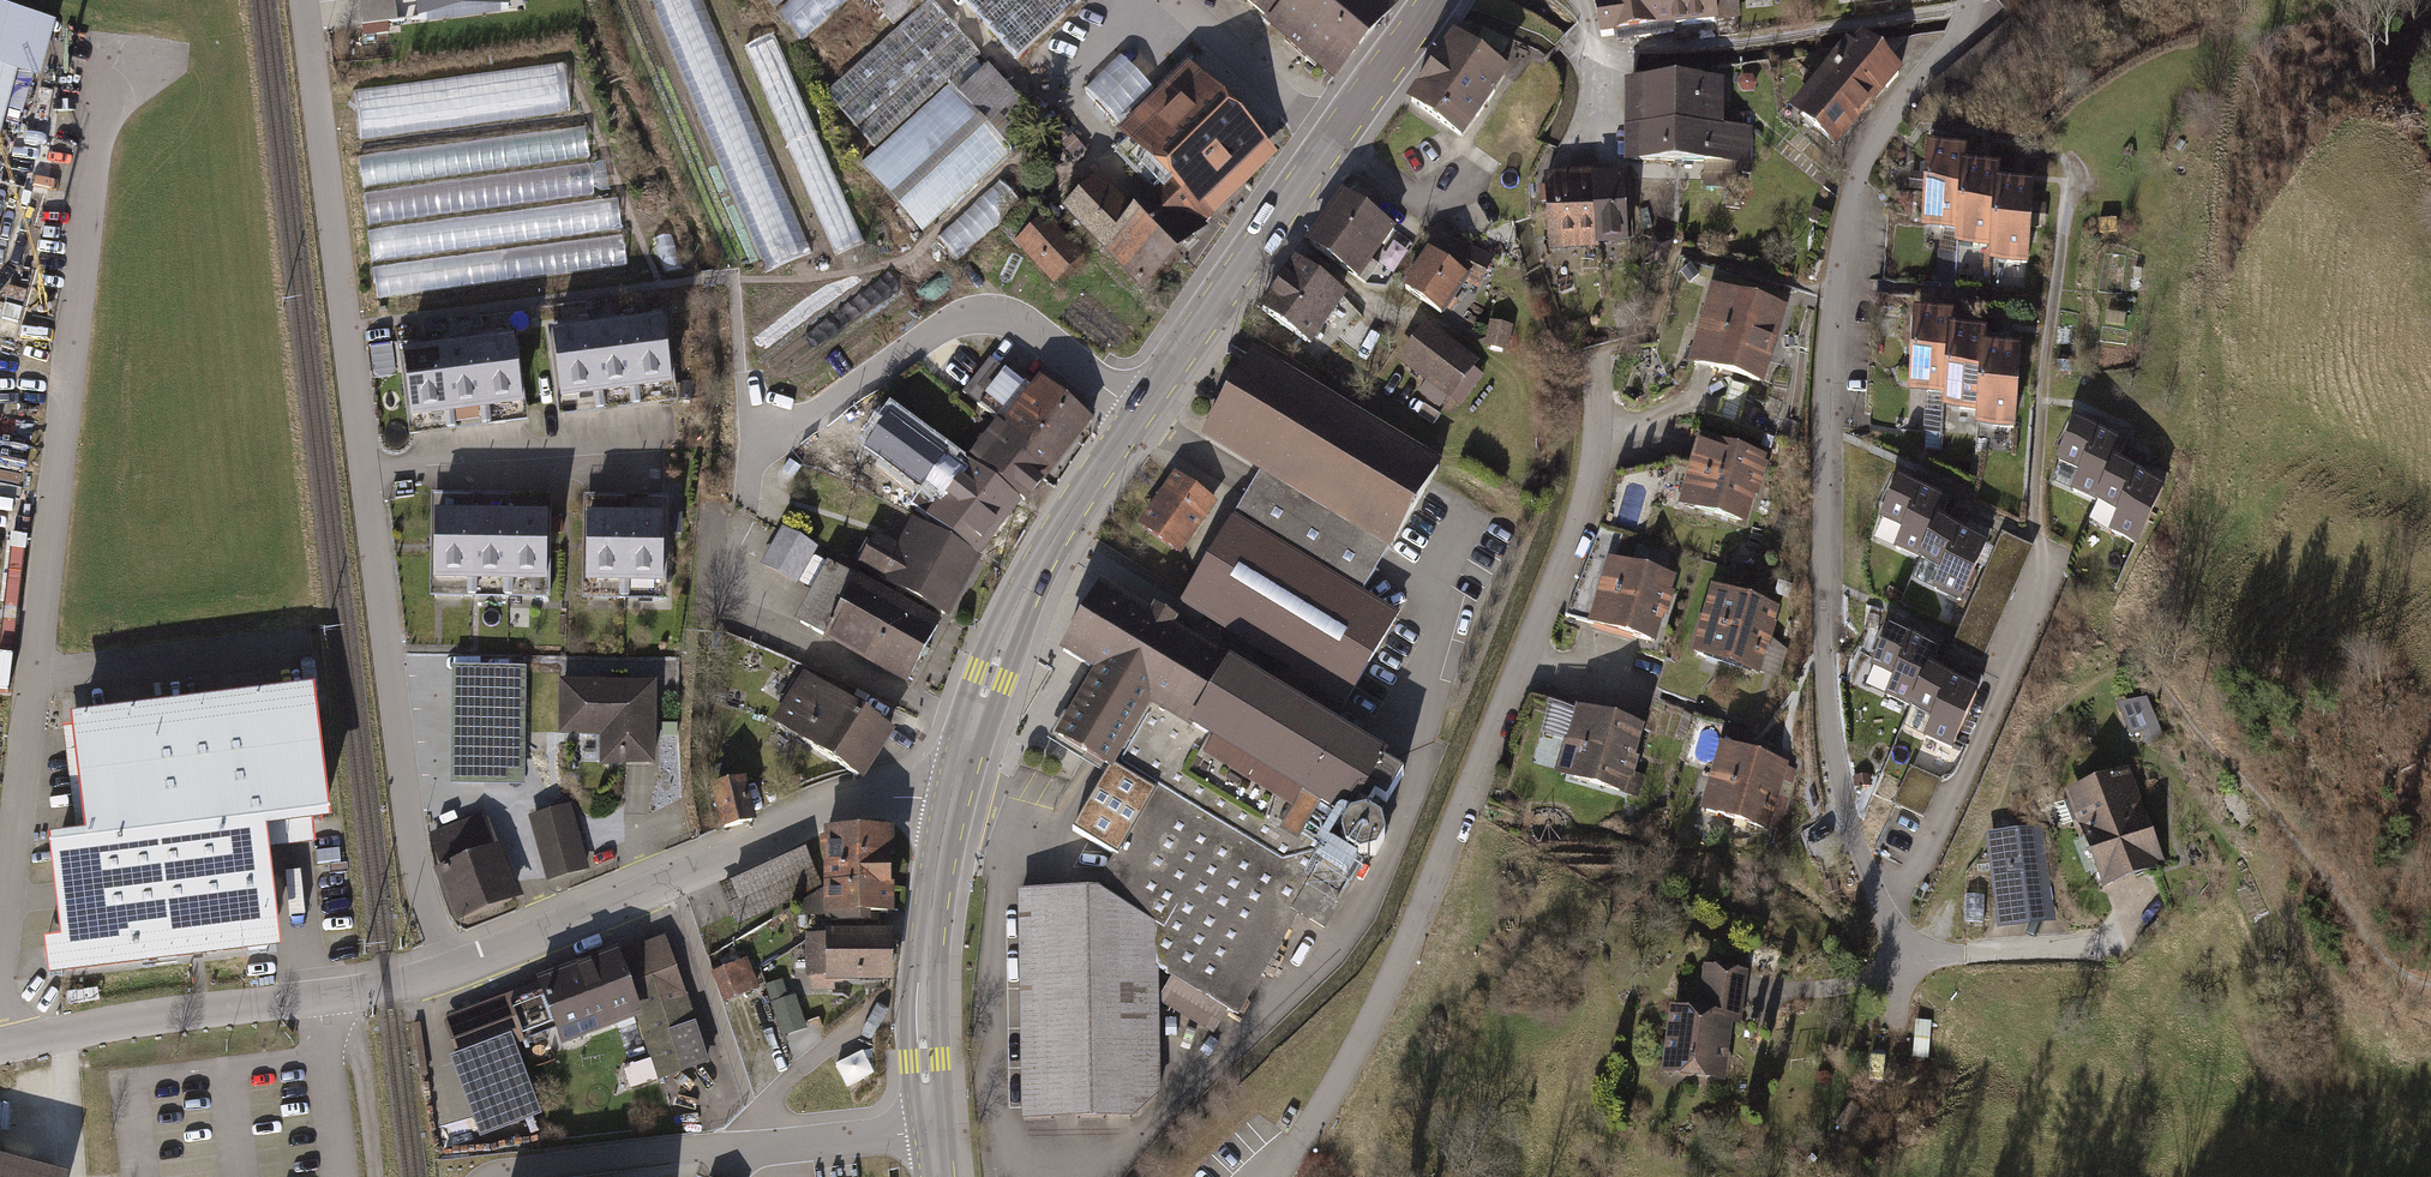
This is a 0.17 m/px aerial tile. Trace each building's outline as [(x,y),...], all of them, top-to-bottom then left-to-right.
[(361,27),(397,22),(395,0),(358,0),(361,27)] [(415,20),(507,9),(506,0),(412,0),(415,20)] [(812,253),(703,0),(649,0),(767,272),(812,253)] [(775,8),(785,0),(768,0),(775,8)] [(775,13),(799,40),(844,0),(790,0),(775,13)] [(932,0),(924,0),(896,27),(826,92),(878,148),(861,164),(922,230),(1009,149),(1006,146),(957,94),(950,86),(984,55),(932,0)] [(896,27),(924,0),(870,0),(896,27)] [(1017,66),(1088,0),(956,0),(1017,66)] [(1269,24),(1290,0),(1240,0),(1269,24)] [(1269,24),(1267,27),(1333,83),(1366,46),(1316,3),(1318,0),(1290,0),(1269,24)] [(1389,0),(1318,0),(1316,3),(1366,46),(1398,8),(1389,0)] [(1594,2),(1602,39),(1615,37),(1615,44),(1675,34),(1675,29),(1719,24),(1719,21),(1742,18),(1740,0),(1605,0),(1594,2)] [(15,76),(37,82),(52,28),(0,14),(0,129),(15,76)] [(1485,29),(1478,42),(1503,54),(1510,41),(1485,29)] [(1509,73),(1454,34),(1407,102),(1463,140),(1509,73)] [(1849,43),(1825,69),(1872,110),(1906,70),(1864,35),(1854,47),(1849,43)] [(747,38),(729,42),(736,69),(754,64),(747,38)] [(562,60),(355,91),(362,141),(569,110),(562,60)] [(1278,155),(1189,64),(1118,133),(1164,180),(1130,213),(1097,180),(1063,212),(1143,294),(1208,231),(1204,227),(1278,155)] [(987,66),(957,94),(1006,146),(1036,118),(987,66)] [(1872,110),(1825,69),(1791,109),(1838,149),(1872,110)] [(1754,75),(1743,74),(1737,83),(1743,92),(1753,92),(1758,83),(1754,75)] [(1728,79),(1626,78),(1626,124),(1727,125),(1728,79)] [(1091,90),(1080,100),(1107,131),(1118,121),(1091,90)] [(1727,125),(1626,124),(1625,163),(1704,164),(1738,164),(1752,164),(1753,126),(1727,125)] [(585,128),(358,157),(362,185),(588,156),(585,128)] [(789,156),(834,268),(870,254),(824,142),(789,156)] [(1956,148),(1925,146),(1924,169),(1920,230),(1958,233),(1962,165),(1963,148),(1956,148)] [(1738,164),(1704,164),(1704,188),(1737,189),(1738,164)] [(590,165),(364,195),(367,224),(593,193),(590,165)] [(1987,166),(1962,165),(1958,233),(1957,250),(1992,252),(1995,183),(1996,167),(1987,166)] [(1594,173),(1547,175),(1551,252),(1598,250),(1598,246),(1594,175),(1594,173)] [(1625,173),(1594,175),(1598,246),(1629,244),(1625,173)] [(1921,190),(1922,174),(1909,173),(1908,189),(1921,190)] [(999,180),(942,236),(962,256),(1019,201),(999,180)] [(2019,184),(1995,183),(1992,252),(1991,268),(2026,269),(2030,184),(2019,184)] [(1397,227),(1343,189),(1306,243),(1360,280),(1397,227)] [(1743,198),(1728,197),(1727,208),(1742,209),(1743,198)] [(616,200),(368,232),(372,261),(620,229),(616,200)] [(1813,207),(1808,220),(1820,224),(1825,212),(1813,207)] [(1045,225),(1039,219),(1013,244),(1053,286),(1084,257),(1050,221),(1045,225)] [(1653,236),(1646,261),(1665,266),(1672,242),(1653,236)] [(623,237),(374,270),(378,298),(627,265),(623,237)] [(1460,240),(1448,265),(1469,280),(1466,285),(1479,289),(1494,258),(1460,240)] [(1448,265),(1429,251),(1401,290),(1442,319),(1466,285),(1469,280),(1448,265)] [(1348,298),(1294,260),(1258,311),(1311,349),(1348,298)] [(1789,304),(1717,282),(1693,365),(1764,386),(1789,304)] [(1937,313),(1914,311),(1909,396),(1946,398),(1951,330),(1952,314),(1937,313)] [(664,313),(623,318),(636,407),(676,402),(664,313)] [(623,318),(587,323),(599,413),(636,407),(623,318)] [(1513,324),(1490,320),(1485,346),(1508,351),(1513,324)] [(587,323),(546,329),(557,418),(599,413),(587,323)] [(1479,362),(1428,324),(1399,363),(1426,384),(1418,394),(1441,412),(1450,400),(1474,369),(1479,362)] [(1973,332),(1951,330),(1946,398),(1945,415),(1980,417),(1984,348),(1984,332),(1973,332)] [(514,332),(473,338),(484,427),(525,422),(514,332)] [(1592,337),(1584,339),(1586,348),(1594,346),(1593,340),(1592,337)] [(1606,337),(1593,340),(1594,346),(1607,343),(1606,337)] [(473,338),(438,342),(448,431),(484,427),(473,338)] [(438,342),(396,347),(407,437),(448,431),(438,342)] [(2008,349),(1984,348),(1980,417),(1980,433),(2014,435),(2018,350),(2008,349)] [(963,393),(978,405),(1005,372),(990,360),(963,393)] [(1390,760),(1333,726),(1399,614),(1364,594),(1384,559),(1439,467),(1256,360),(1210,438),(1264,470),(1254,482),(1174,621),(1148,605),(1144,611),(1098,585),(1056,657),(1088,676),(1049,743),(1111,780),(1151,713),(1345,827),(1349,830),(1390,760)] [(2072,362),(2056,362),(2056,373),(2072,374),(2072,362)] [(1474,369),(1450,400),(1460,408),(1484,377),(1474,369)] [(997,425),(1055,470),(1092,423),(1038,381),(1030,392),(1005,372),(978,405),(1000,421),(997,425)] [(680,383),(679,399),(692,400),(693,384),(680,383)] [(536,393),(526,395),(527,407),(538,405),(536,393)] [(1776,419),(1764,416),(1761,429),(1773,432),(1776,419)] [(1976,439),(1976,424),(1947,423),(1947,438),(1976,439)] [(2106,423),(2100,436),(2123,446),(2129,433),(2106,423)] [(997,425),(970,459),(1028,506),(1055,470),(997,425)] [(2100,436),(2075,425),(2056,468),(2078,477),(2068,498),(2095,510),(2115,465),(2123,446),(2100,436)] [(1774,438),(1764,436),(1761,447),(1772,449),(1774,438)] [(1767,458),(1700,437),(1679,505),(1747,525),(1767,458)] [(30,449),(0,444),(0,487),(22,491),(30,449)] [(789,460),(782,471),(794,478),(801,468),(789,460)] [(965,462),(925,517),(982,558),(1022,503),(965,462)] [(2144,464),(2139,476),(2164,486),(2169,474),(2144,464)] [(2139,476),(2115,465),(2095,510),(2116,519),(2108,538),(2137,550),(2164,486),(2139,476)] [(1221,504),(1176,472),(1139,524),(1184,556),(1221,504)] [(1929,480),(1924,494),(1947,504),(1953,490),(1929,480)] [(1924,494),(1897,483),(1879,526),(1900,535),(1891,554),(1921,567),(1939,525),(1947,504),(1924,494)] [(475,494),(432,494),(432,537),(431,584),(474,584),(475,494)] [(511,494),(475,494),(474,584),(509,584),(511,494)] [(552,495),(511,494),(509,584),(551,584),(551,546),(552,495)] [(626,499),(583,498),(583,546),(582,587),(626,587),(626,499)] [(668,498),(626,499),(626,587),(666,588),(668,498)] [(674,514),(674,534),(682,534),(682,514),(674,514)] [(911,521),(897,547),(967,586),(981,560),(911,521)] [(1992,531),(1968,521),(1962,535),(1986,545),(1992,531)] [(1962,535),(1939,525),(1921,567),(1920,569),(1939,577),(1932,596),(1960,608),(1971,581),(1986,545),(1962,535)] [(780,530),(760,566),(796,586),(816,550),(780,530)] [(876,535),(857,569),(948,621),(967,586),(897,547),(876,535)] [(2034,548),(2004,535),(1954,650),(1985,663),(2018,585),(2034,548)] [(812,590),(826,565),(814,558),(800,583),(812,590)] [(1677,578),(1609,558),(1589,625),(1657,645),(1677,578)] [(906,686),(938,624),(826,565),(812,590),(795,622),(826,638),(823,643),(906,686)] [(1780,608),(1714,589),(1694,656),(1760,676),(1760,673),(1771,637),(1780,608)] [(1921,629),(1916,640),(1940,650),(1945,639),(1921,629)] [(1916,640),(1892,630),(1875,671),(1896,680),(1887,702),(1915,713),(1934,671),(1942,650),(1940,650),(1916,640)] [(1788,650),(1771,637),(1760,673),(1780,679),(1788,650)] [(524,669),(450,668),(448,786),(522,787),(524,669)] [(1961,669),(1955,681),(1979,691),(1984,679),(1961,669)] [(1955,681),(1934,671),(1915,713),(1935,723),(1927,742),(1953,754),(1981,692),(1979,691),(1955,681)] [(897,727),(807,673),(776,724),(867,778),(897,727)] [(655,683),(559,683),(559,738),(597,737),(597,767),(655,767),(655,683)] [(2145,697),(2116,703),(2130,737),(2160,727),(2145,697)] [(311,698),(78,726),(92,846),(56,850),(70,968),(275,943),(261,824),(325,816),(311,698)] [(1645,729),(1549,701),(1540,733),(1566,740),(1555,778),(1626,798),(1645,729)] [(1150,797),(1097,892),(1158,928),(1159,969),(1173,978),(1230,1011),(1238,1017),(1298,917),(1326,932),(1359,868),(1330,851),(1345,827),(1151,713),(1111,780),(1150,797)] [(1725,726),(1720,742),(1740,748),(1744,731),(1725,726)] [(1787,765),(1720,747),(1702,814),(1769,832),(1787,765)] [(2129,770),(2068,794),(2107,892),(2160,871),(2168,867),(2129,770)] [(750,778),(715,786),(725,831),(760,823),(750,778)] [(573,806),(528,817),(545,883),(589,872),(573,806)] [(481,814),(427,833),(458,921),(523,898),(504,843),(493,847),(481,814)] [(1353,828),(1345,842),(1347,858),(1363,867),(1377,863),(1387,849),(1382,831),(1369,824),(1353,828)] [(896,831),(827,832),(827,841),(823,841),(823,855),(826,855),(826,886),(895,886),(894,862),(896,862),(896,831)] [(2044,831),(1988,838),(1999,923),(2055,915),(2044,831)] [(803,850),(720,886),(737,925),(820,888),(803,850)] [(1836,881),(1825,884),(1829,894),(1839,891),(1836,881)] [(804,917),(826,917),(826,886),(804,902),(804,917)] [(898,886),(895,886),(826,886),(826,917),(826,923),(873,923),(873,919),(898,919),(898,886)] [(1097,892),(1018,896),(1024,1122),(1133,1121),(1161,1098),(1160,1000),(1159,969),(1158,928),(1097,892)] [(1985,896),(1967,896),(1966,923),(1985,923),(1985,896)] [(894,932),(825,931),(825,935),(806,935),(806,977),(824,977),(824,982),(893,984),(894,932)] [(539,985),(448,1018),(444,1024),(456,1056),(510,1036),(515,1047),(555,1033),(561,1051),(639,1023),(651,1056),(622,1067),(631,1093),(710,1064),(665,939),(620,956),(618,951),(537,981),(539,985)] [(1748,966),(1705,960),(1698,1005),(1669,1001),(1660,1067),(1724,1076),(1732,1021),(1740,1022),(1748,966)] [(747,962),(714,974),(724,1001),(757,989),(747,962)] [(1230,1011),(1173,978),(1160,1000),(1217,1033),(1230,1011)] [(796,995),(771,1004),(783,1038),(808,1029),(796,995)] [(515,1047),(510,1036),(456,1056),(451,1058),(481,1138),(541,1116),(515,1047)] [(840,1065),(847,1087),(875,1077),(868,1056),(840,1065)] [(0,1167),(0,1176),(36,1176),(0,1167)]
